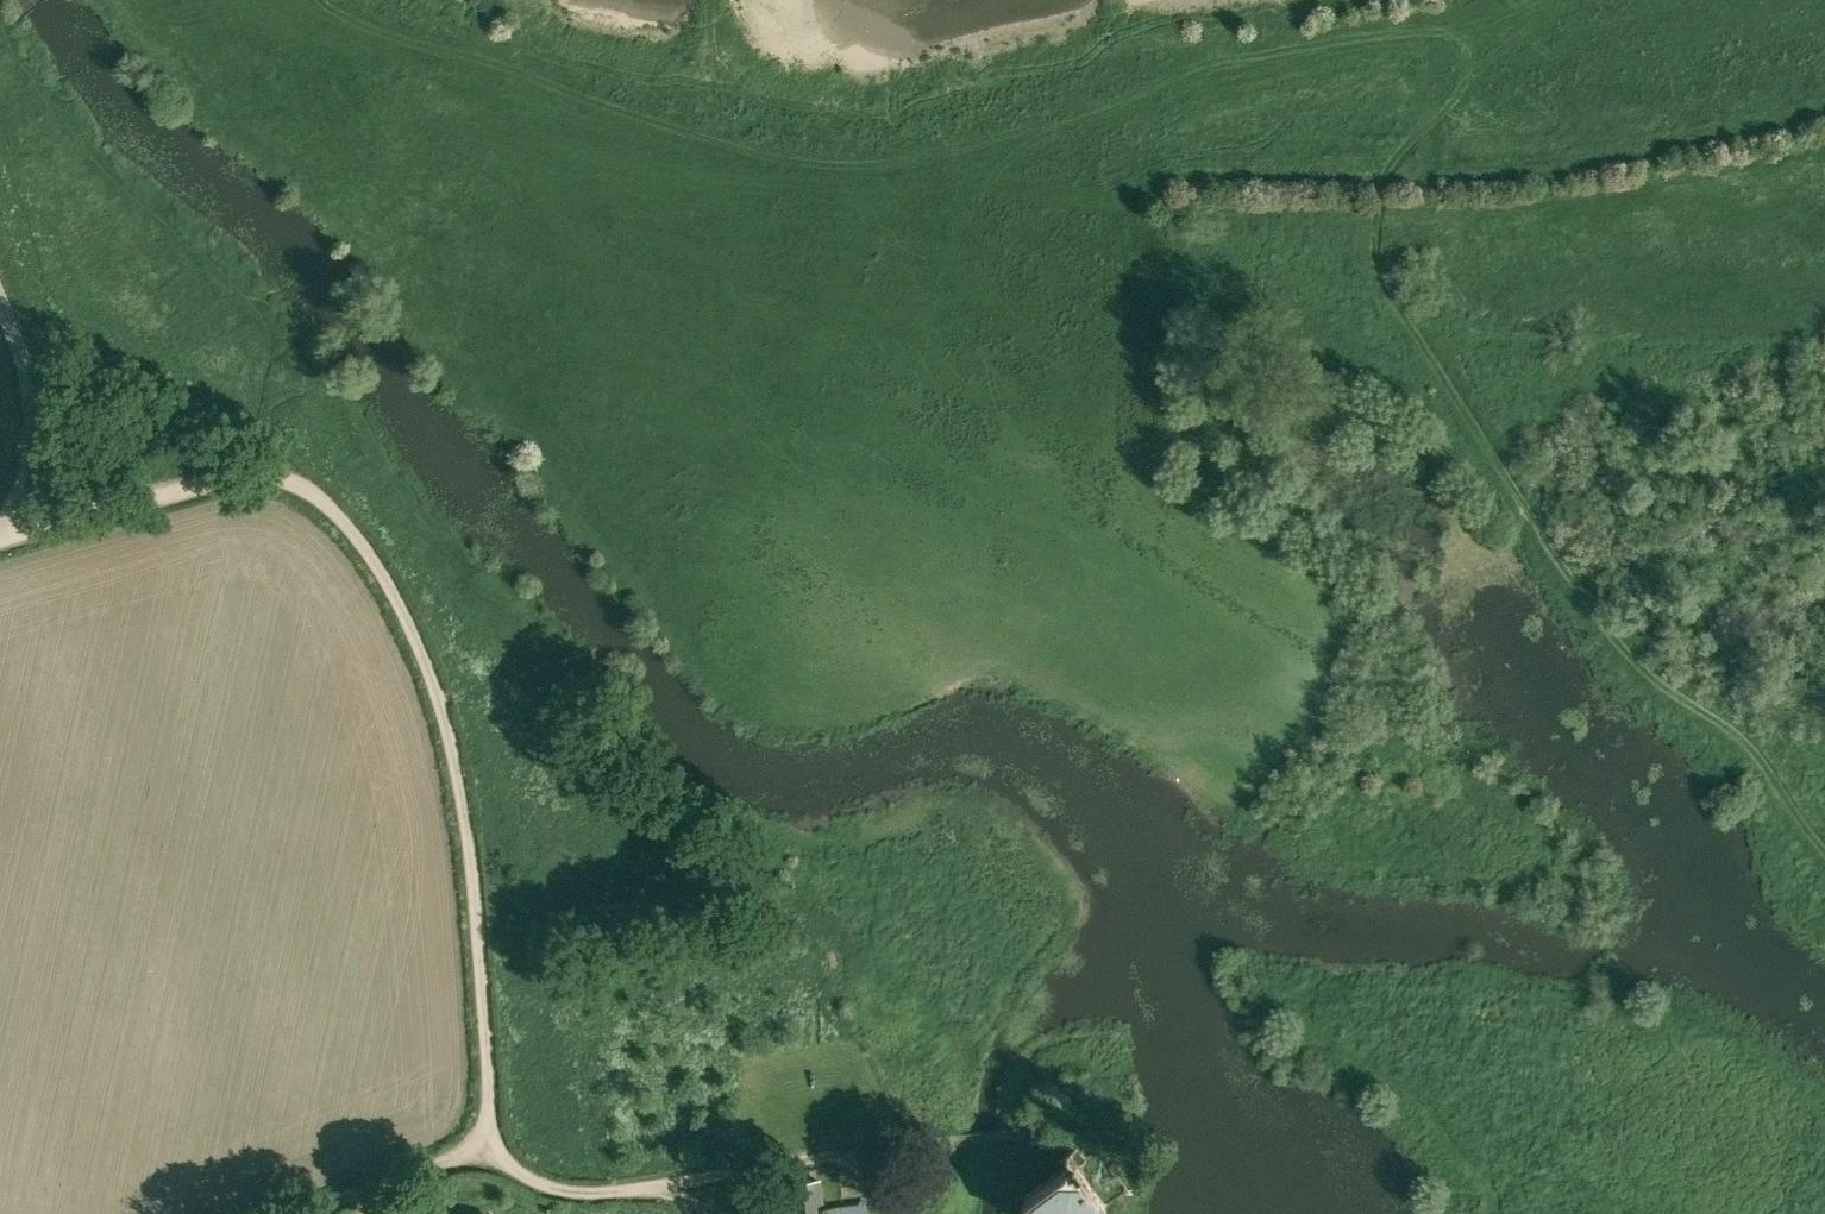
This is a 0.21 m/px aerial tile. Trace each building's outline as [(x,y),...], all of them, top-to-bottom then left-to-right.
[(1022,1201),(1028,1209),(1032,1213),(1094,1213),(1106,1205),(1077,1165),(1087,1158),(1077,1144),(1059,1157),(1066,1166),(1024,1197),(1026,1199),(1022,1201)] [(788,1184),(792,1213),(793,1213),(812,1212),(812,1213),(845,1213),(844,1206),(823,1209),(819,1180),(788,1184)]
